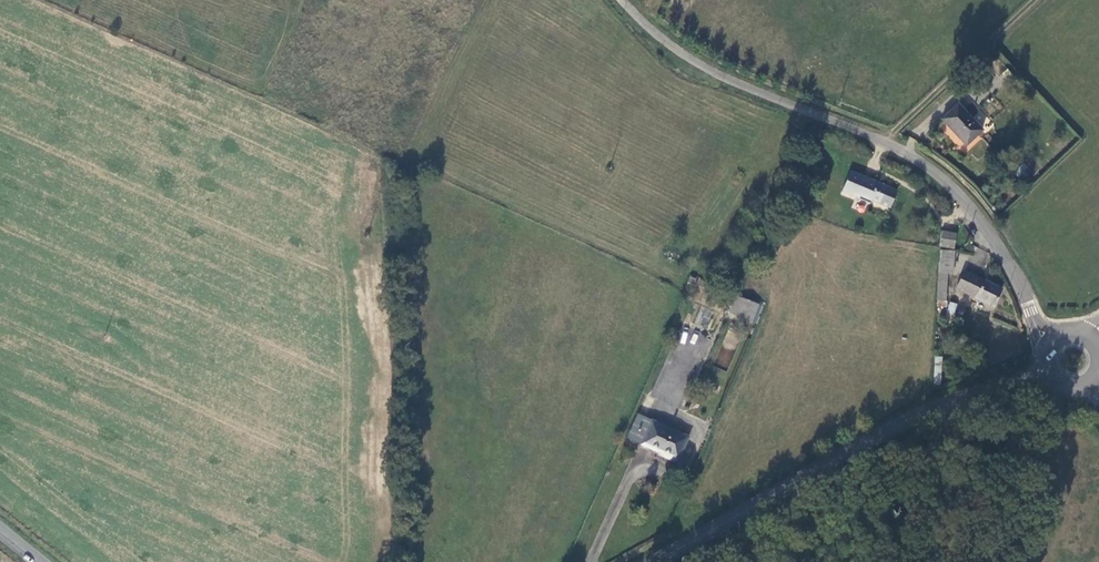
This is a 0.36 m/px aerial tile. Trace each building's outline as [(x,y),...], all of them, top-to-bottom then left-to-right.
[(964,146),(980,131),(956,105),(940,120),(964,146)] [(885,186),(851,171),(842,192),(869,203),(871,199),(878,203),(885,186)] [(799,200),(802,193),(798,191),(796,190),(792,196),(799,200)] [(954,233),(939,232),(939,246),(954,247),(954,233)] [(953,252),(938,252),(936,300),(946,300),(947,274),(952,274),(953,252)] [(1001,289),(964,273),(957,289),(973,296),(972,298),(994,308),(1001,289)] [(736,296),(729,311),(735,313),(734,315),(749,322),(756,305),(736,296)] [(626,439),(676,461),(685,438),(635,417),(626,439)]
